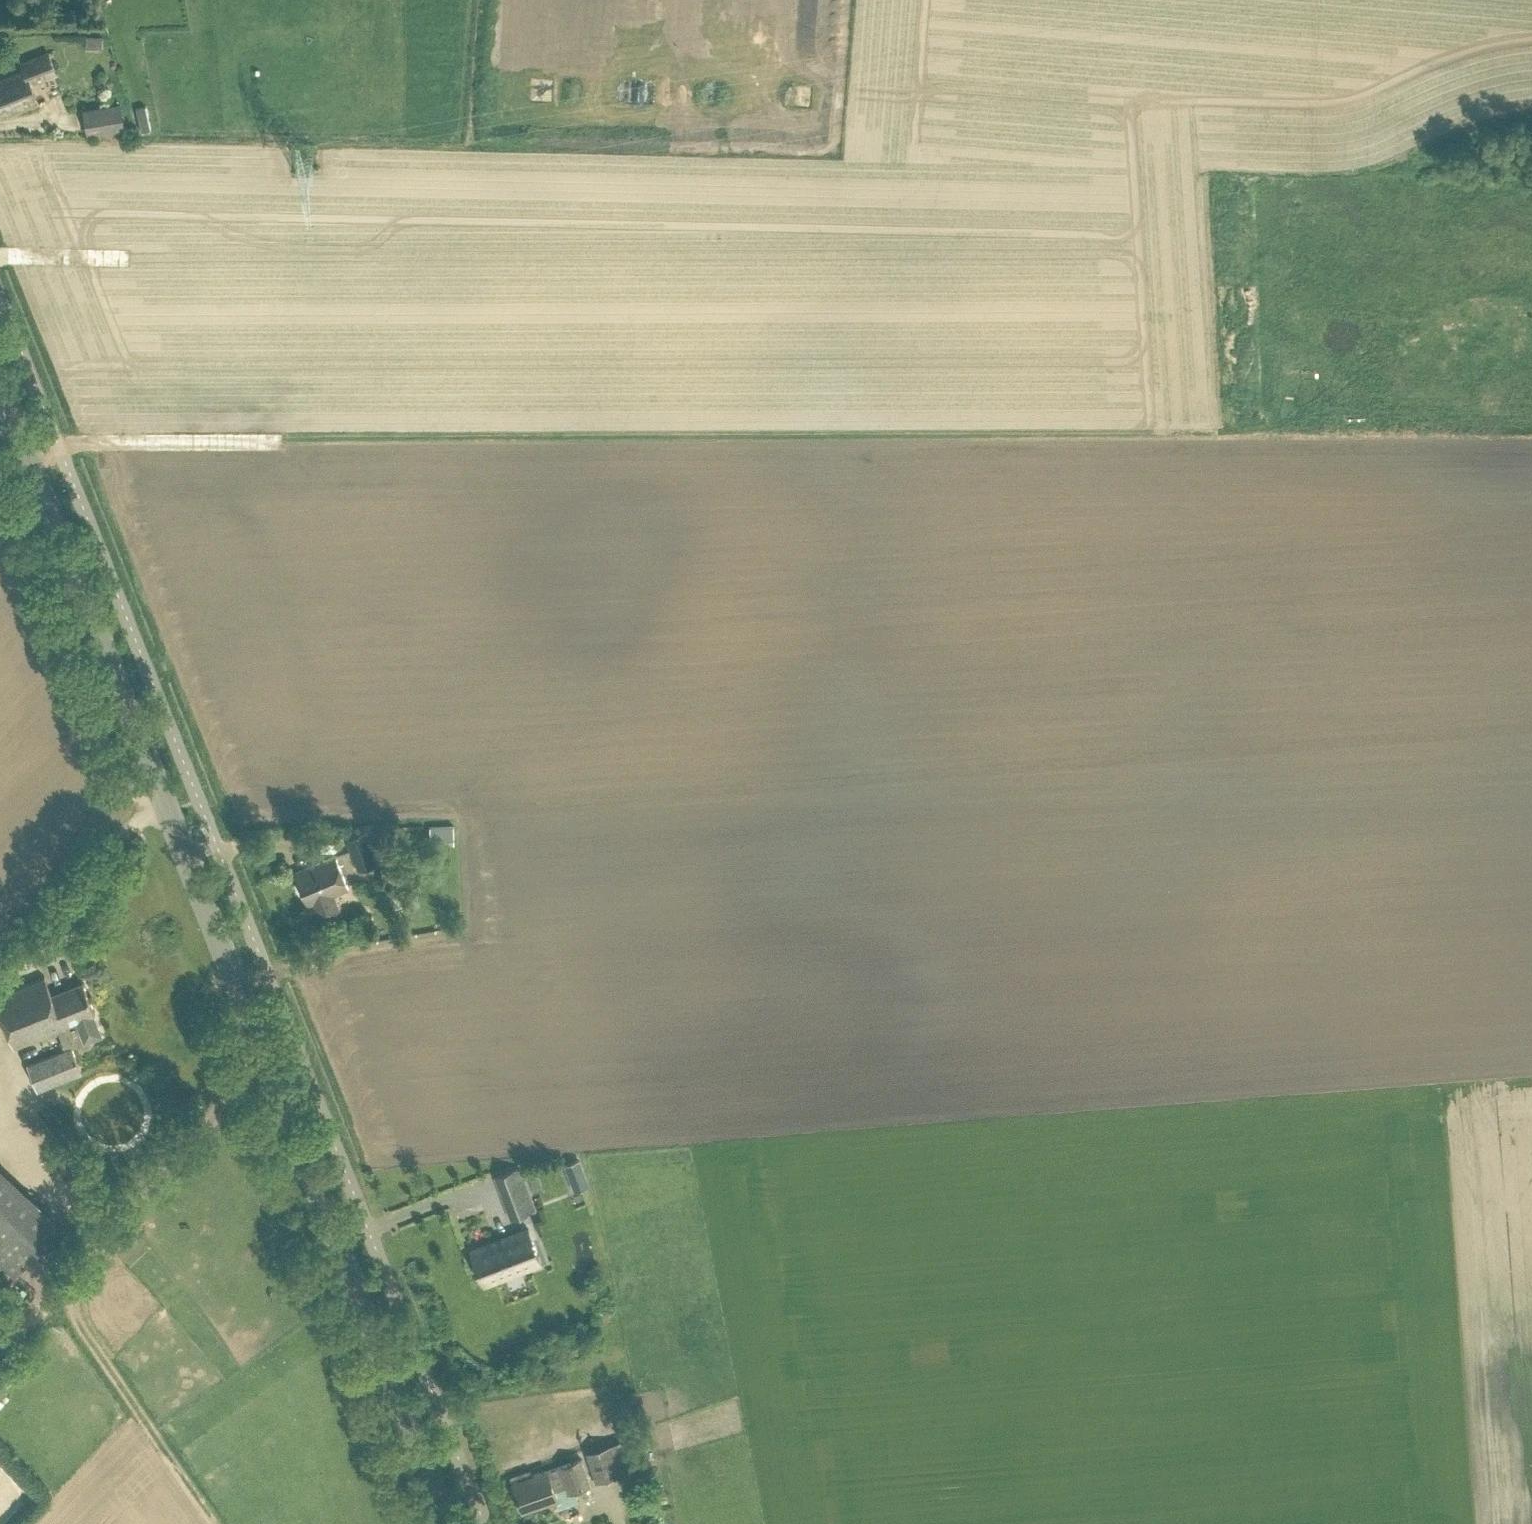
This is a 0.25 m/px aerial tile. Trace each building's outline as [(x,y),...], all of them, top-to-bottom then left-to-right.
[(95,36),(95,48),(103,48),(103,36),(95,36)] [(38,100),(29,78),(54,67),(47,50),(21,60),(24,68),(0,78),(0,115),(38,100)] [(80,106),(85,133),(122,126),(117,99),(80,106)] [(385,846),(381,836),(370,840),(366,830),(345,838),(357,869),(378,860),(375,851),(385,846)] [(295,870),(308,903),(313,900),(319,915),(339,907),(333,893),(348,887),(335,854),(295,870)] [(56,1027),(64,1047),(27,1062),(37,1089),(82,1071),(64,1024),(65,1024),(64,1022),(73,1019),(82,1040),(100,1033),(91,1011),(93,1010),(80,979),(50,991),(42,972),(0,989),(0,1010),(14,1044),(56,1027)] [(578,1159),(563,1165),(568,1178),(583,1172),(578,1159)] [(496,1174),(512,1217),(535,1208),(519,1165),(496,1174)] [(28,1214),(18,1209),(30,1203),(22,1188),(5,1196),(0,1194),(0,1228),(28,1214)] [(470,1249),(483,1283),(541,1261),(529,1227),(470,1249)] [(9,1249),(16,1235),(3,1242),(0,1236),(0,1245),(9,1249)] [(42,1255),(25,1271),(32,1279),(49,1263),(42,1255)] [(630,1346),(612,1348),(613,1357),(631,1356),(630,1346)] [(585,1451),(595,1481),(621,1472),(619,1466),(645,1458),(637,1434),(611,1443),(611,1442),(585,1451)] [(547,1468),(512,1480),(522,1510),(558,1497),(554,1488),(565,1484),(589,1476),(582,1456),(557,1465),(548,1468),(547,1468)]
